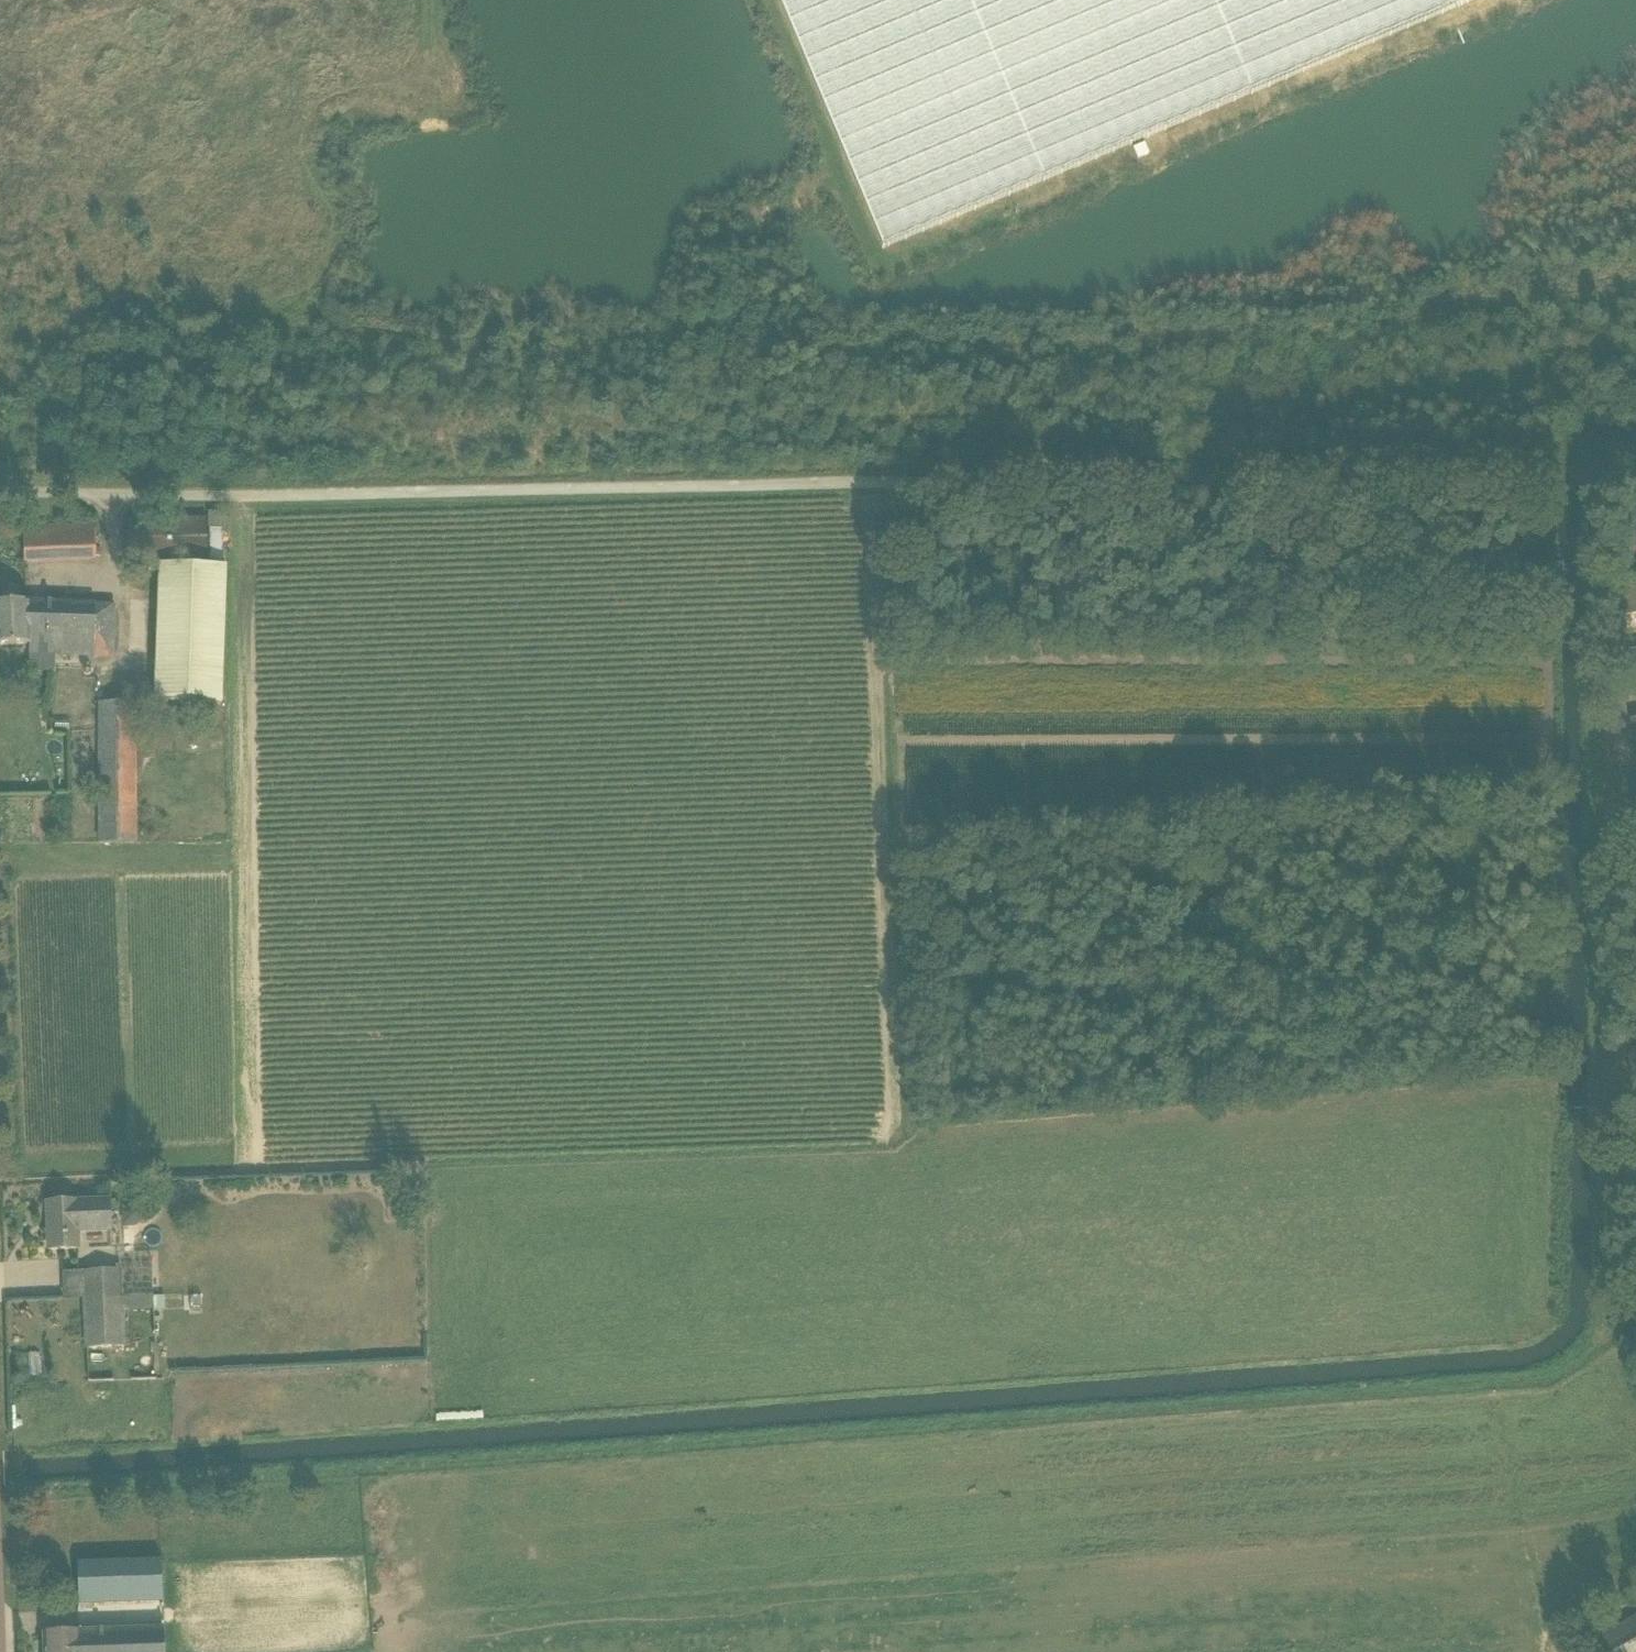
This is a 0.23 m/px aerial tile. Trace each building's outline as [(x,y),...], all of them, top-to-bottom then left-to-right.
[(882,249),(1459,8),(1477,0),(778,0),(882,249)] [(207,519),(127,522),(128,562),(208,559),(207,519)] [(95,527),(77,527),(78,558),(96,557),(95,527)] [(42,560),(41,529),(23,530),(24,560),(42,560)] [(155,700),(177,701),(223,703),(228,569),(159,567),(155,700)] [(1617,588),(1622,618),(1635,616),(1635,585),(1617,588)] [(0,605),(0,646),(29,645),(29,655),(113,658),(115,606),(29,604),(0,605)] [(135,844),(135,703),(100,703),(100,844),(135,844)] [(47,1204),(49,1251),(79,1250),(79,1234),(112,1233),(111,1201),(47,1204)] [(152,1298),(121,1299),(120,1273),(84,1274),(88,1348),(123,1346),(122,1314),(152,1313),(152,1298)] [(160,1602),(159,1559),(73,1562),(75,1605),(160,1602)] [(1587,1640),(1594,1651),(1609,1651),(1630,1639),(1635,1648),(1635,1647),(1635,1611),(1635,1610),(1587,1640)] [(43,1635),(44,1651),(165,1651),(164,1631),(80,1634),(80,1633),(43,1635)]
